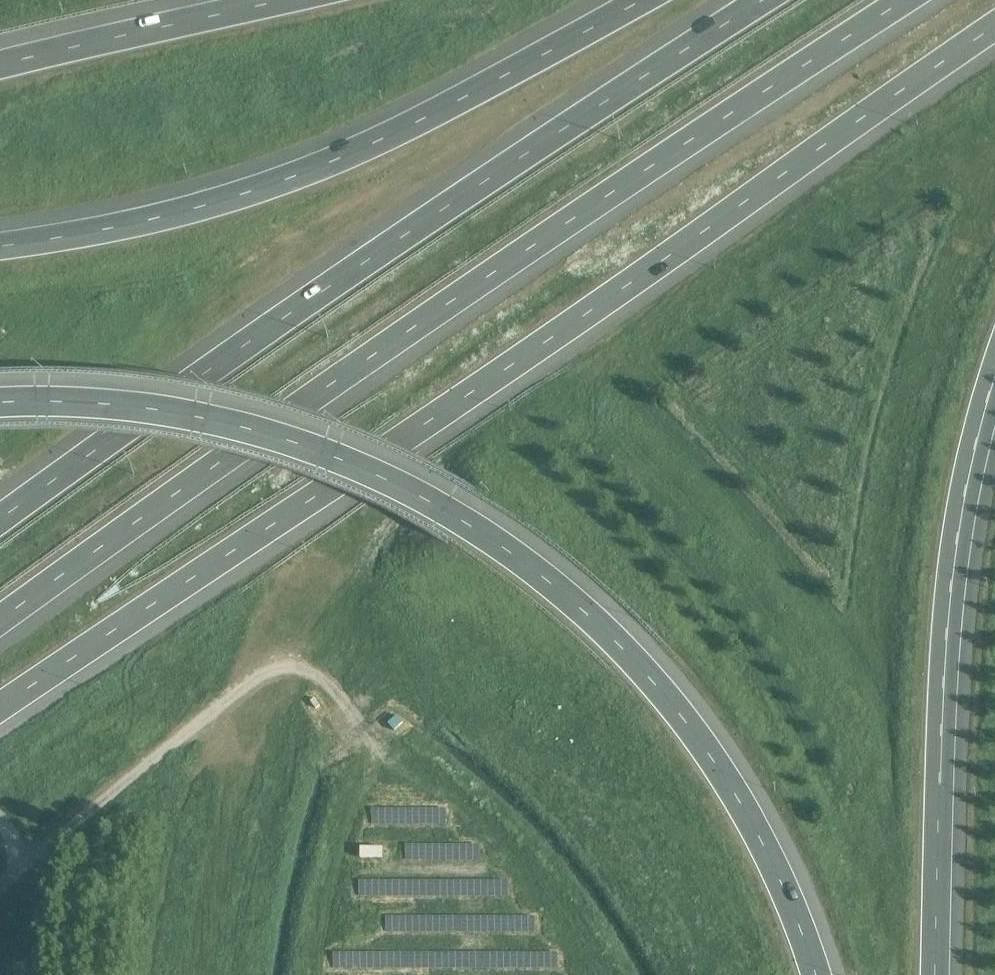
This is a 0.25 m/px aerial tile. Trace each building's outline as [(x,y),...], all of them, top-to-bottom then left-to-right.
[(382,843),(360,842),(360,854),(382,855),(382,843)]
